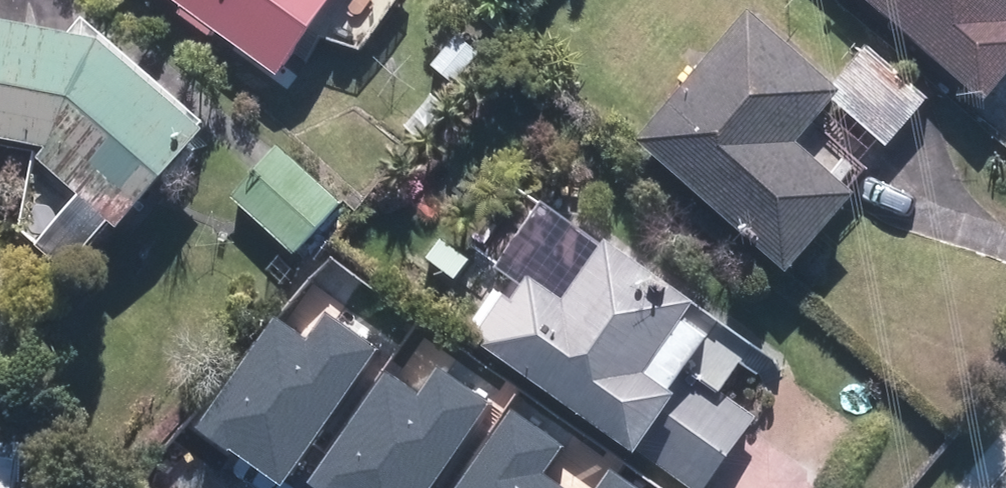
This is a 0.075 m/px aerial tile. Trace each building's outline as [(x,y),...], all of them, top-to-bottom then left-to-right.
[(298,70),(349,0),(200,0),(298,70)] [(1005,96),(1005,0),(890,0),(1005,96)] [(860,83),(767,3),(652,135),(805,267),(875,186),(815,134),(860,83)] [(229,121),(125,34),(0,9),(0,129),(68,143),(59,152),(142,223),(229,121)] [(287,140),(241,194),(307,251),(353,197),(287,140)] [(706,487),(712,487),(763,413),(698,369),(723,331),(700,316),(712,298),(621,236),(580,296),(541,270),(492,342),(706,487)] [(195,427),(280,486),(376,348),(325,313),(307,339),(273,315),(195,427)] [(307,481),(317,487),(429,487),(489,402),(436,366),(417,393),(385,371),(307,481)] [(510,408),(453,487),(564,487),(544,474),(564,446),(510,408)] [(594,487),(639,487),(609,467),(594,487)]
